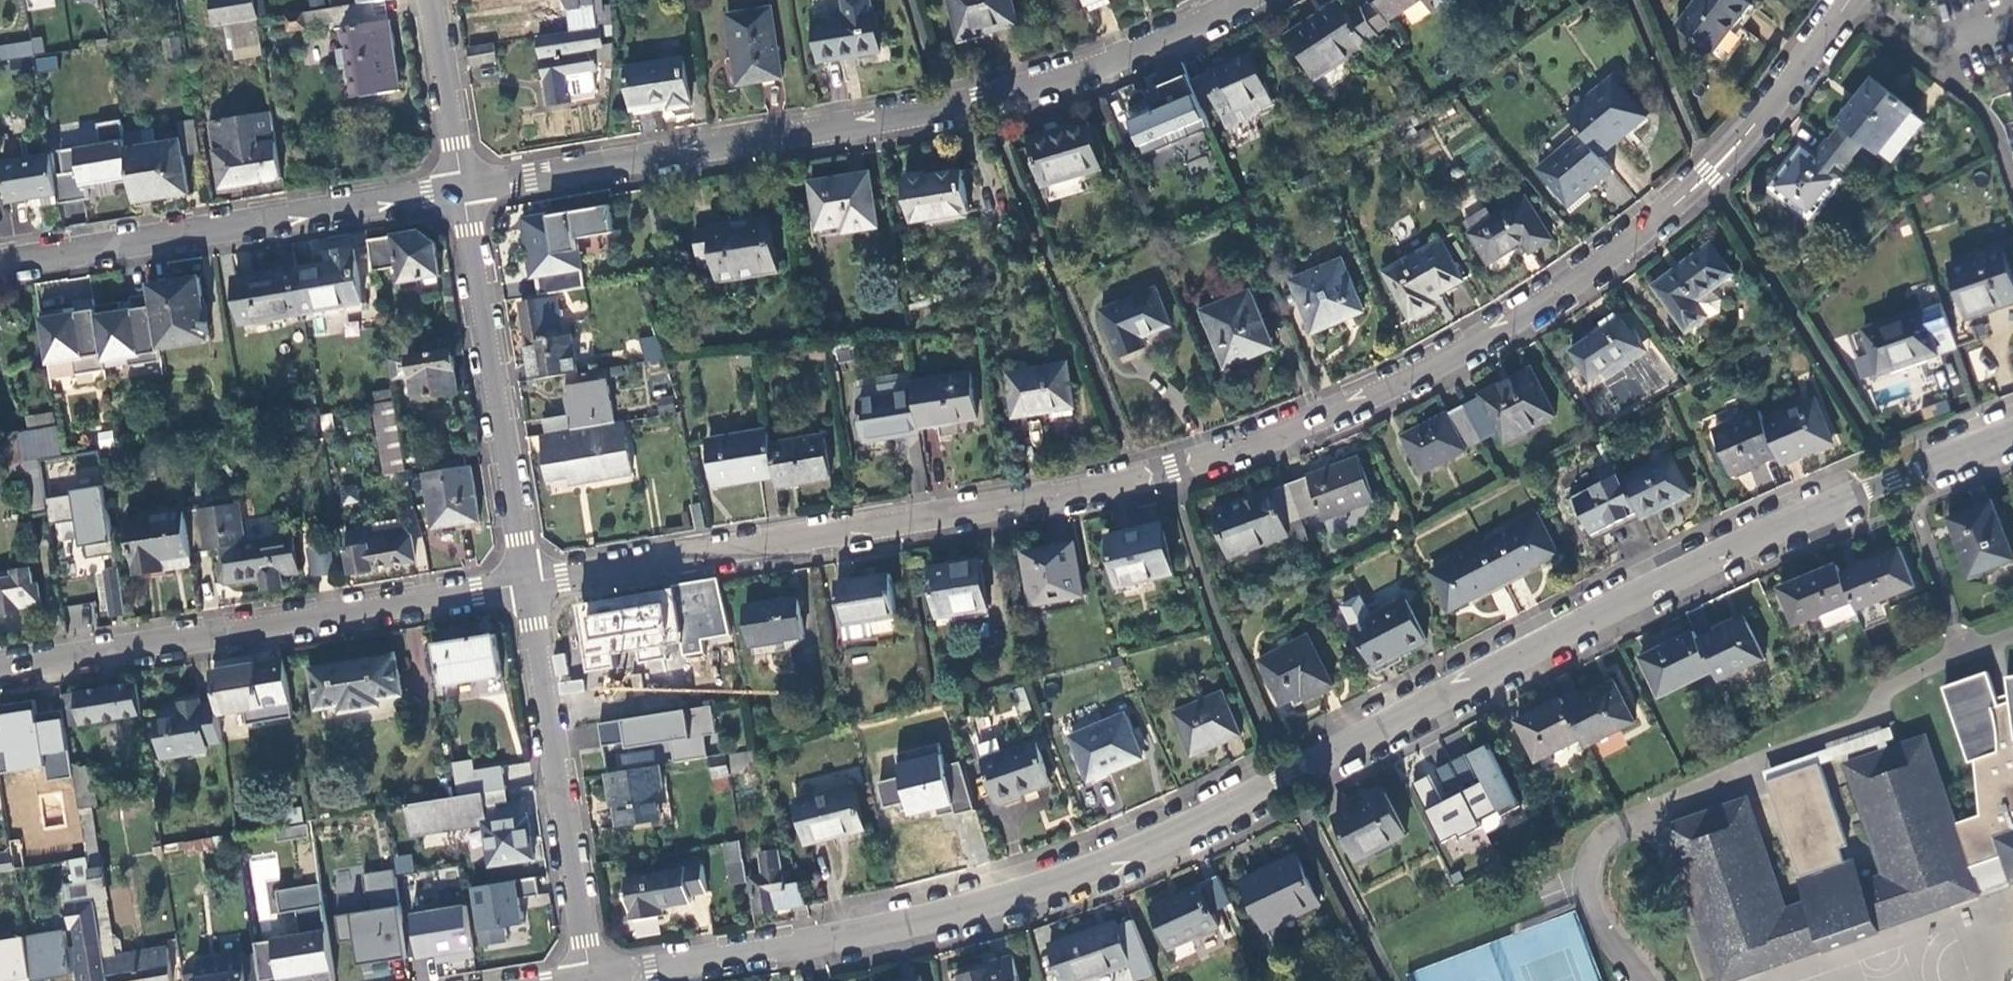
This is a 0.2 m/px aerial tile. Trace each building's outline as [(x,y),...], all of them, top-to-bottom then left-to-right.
[(216,27),(225,26),(257,20),(254,0),(212,0),(216,27)] [(388,0),(384,0),(373,2),(376,17),(390,15),(388,0)] [(573,32),(597,28),(614,26),(612,5),(602,6),(602,0),(558,0),(560,11),(569,11),(573,32)] [(882,51),(876,13),(875,13),(873,0),(846,0),(848,18),(816,22),(822,62),(882,51)] [(962,37),(1017,25),(1011,0),(953,0),(962,37)] [(1362,10),(1378,34),(1391,26),(1390,24),(1407,13),(1405,10),(1421,0),(1374,0),(1374,1),(1362,10)] [(1436,16),(1454,4),(1451,0),(1425,0),(1436,16)] [(1751,5),(1744,0),(1695,0),(1675,26),(1713,54),(1751,5)] [(342,49),(338,50),(341,68),(356,66),(361,97),(399,91),(391,42),(394,41),(390,15),(376,17),(373,2),(360,4),(331,9),(334,25),(337,24),(342,49)] [(1343,60),(1379,36),(1378,34),(1362,10),(1360,7),(1346,15),(1338,3),(1288,35),(1313,74),(1340,57),(1343,60)] [(782,77),(770,8),(728,15),(735,58),(740,57),(744,83),(782,77)] [(289,31),(334,25),(331,9),(286,16),(289,31)] [(236,62),(263,57),(257,20),(225,26),(229,50),(234,50),(236,62)] [(573,32),(537,36),(549,105),(575,101),(574,96),(571,77),(595,73),(599,72),(597,63),(613,60),(614,44),(601,46),(597,28),(573,32)] [(181,58),(178,38),(162,41),(166,60),(181,58)] [(36,57),(33,42),(0,47),(0,62),(36,57)] [(498,62),(495,43),(470,47),(473,66),(498,62)] [(1252,55),(1193,80),(1204,106),(1217,101),(1224,115),(1269,95),(1252,55)] [(684,59),(628,68),(635,109),(666,105),(668,110),(692,106),(684,59)] [(571,77),(574,96),(595,93),(598,88),(595,73),(571,77)] [(1614,77),(1566,116),(1582,135),(1599,154),(1646,115),(1614,77)] [(1190,114),(1204,108),(1204,106),(1193,80),(1138,104),(1163,162),(1203,144),(1190,114)] [(1841,128),(1830,141),(1851,158),(1866,140),(1893,161),(1924,122),(1914,114),(1915,113),(1875,80),(1838,125),(1841,128)] [(1273,105),(1269,95),(1224,115),(1229,128),(1254,118),(1255,113),(1273,105)] [(224,188),(283,178),(272,114),(214,124),(224,188)] [(155,144),(126,148),(129,166),(134,202),(189,193),(184,156),(203,153),(198,120),(178,124),(181,140),(155,144)] [(1088,122),(1031,139),(1044,185),(1102,169),(1088,122)] [(155,144),(153,127),(123,132),(126,148),(155,144)] [(1570,205),(1612,169),(1599,154),(1582,135),(1540,168),(1570,205)] [(1809,217),(1854,160),(1851,158),(1830,141),(1826,138),(1811,155),(1802,148),(1770,187),(1809,217)] [(38,197),(58,194),(52,155),(3,163),(9,202),(38,197)] [(84,209),(134,202),(129,166),(78,174),(84,209)] [(962,171),(907,181),(914,222),(932,219),(933,226),(958,221),(958,214),(969,213),(962,171)] [(870,174),(812,184),(819,229),(852,224),(854,232),(878,228),(870,174)] [(40,208),(60,204),(58,194),(38,197),(40,208)] [(1464,223),(1490,264),(1525,243),(1531,251),(1551,239),(1526,200),(1494,219),(1487,209),(1464,223)] [(528,221),(540,296),(587,288),(574,213),(528,221)] [(779,271),(771,218),(711,227),(711,229),(695,231),(702,276),(717,274),(719,281),(779,271)] [(420,232),(369,241),(374,272),(398,267),(401,282),(440,275),(435,244),(420,232)] [(1440,241),(1385,273),(1412,321),(1436,308),(1431,299),(1464,281),(1440,241)] [(1711,245),(1653,287),(1688,334),(1708,319),(1696,302),(1709,292),(1734,275),(1711,245)] [(1948,266),(1967,317),(2012,300),(2012,285),(1999,247),(1948,266)] [(336,260),(297,266),(304,313),(363,303),(354,248),(334,251),(336,260)] [(1342,259),(1291,280),(1312,331),(1364,310),(1342,259)] [(242,323),(304,313),(297,266),(235,277),(242,323)] [(210,340),(200,278),(149,286),(151,294),(159,346),(159,348),(210,340)] [(1157,288),(1102,310),(1121,357),(1148,347),(1144,338),(1173,326),(1157,288)] [(1272,344),(1250,290),(1202,310),(1224,364),(1272,344)] [(1713,294),(1709,292),(1696,302),(1708,319),(1711,320),(1721,316),(1720,301),(1713,294)] [(121,302),(95,306),(104,361),(128,358),(129,366),(161,361),(159,348),(159,346),(151,294),(131,297),(133,309),(122,311),(121,302)] [(520,305),(534,381),(570,375),(579,373),(573,334),(564,336),(556,298),(520,305)] [(64,309),(39,314),(48,364),(73,359),(76,375),(105,370),(104,361),(95,306),(94,299),(75,302),(77,313),(65,315),(64,309)] [(1878,374),(1957,347),(1942,303),(1863,329),(1878,374)] [(622,340),(627,366),(665,359),(651,313),(632,319),(637,337),(622,340)] [(1619,319),(1572,352),(1592,382),(1640,349),(1619,319)] [(453,351),(389,360),(392,381),(414,377),(418,399),(459,392),(453,351)] [(1067,365),(1008,375),(1014,418),(1054,412),(1055,418),(1075,415),(1067,365)] [(622,374),(621,367),(606,369),(607,377),(622,374)] [(543,419),(545,434),(596,426),(616,422),(607,377),(606,369),(579,373),(570,375),(573,400),(568,401),(571,414),(543,419)] [(1531,370),(1465,404),(1484,439),(1501,431),(1507,442),(1555,417),(1531,370)] [(1866,379),(1873,401),(1894,395),(1887,373),(1866,379)] [(971,374),(912,384),(920,429),(978,420),(971,374)] [(888,434),(920,429),(912,384),(859,392),(867,442),(889,438),(888,434)] [(676,410),(673,398),(660,400),(663,412),(676,410)] [(1815,399),(1765,420),(1779,453),(1782,462),(1832,439),(1815,399)] [(387,473),(406,469),(395,402),(375,405),(387,473)] [(1422,474),(1485,441),(1484,439),(1465,404),(1403,436),(1422,474)] [(1747,467),(1779,453),(1765,420),(1760,409),(1713,429),(1727,464),(1743,457),(1747,467)] [(26,428),(54,423),(52,412),(24,417),(26,428)] [(632,474),(623,421),(616,422),(596,426),(604,478),(632,474)] [(549,480),(582,474),(584,482),(604,478),(596,426),(545,434),(541,435),(549,480)] [(59,428),(19,435),(24,463),(40,461),(64,457),(59,431),(59,428)] [(743,483),(776,478),(771,443),(769,429),(710,439),(717,482),(741,478),(743,483)] [(19,432),(1,435),(7,466),(24,463),(19,435),(19,432)] [(825,433),(771,443),(776,478),(778,489),(832,479),(825,433)] [(46,494),(106,485),(101,451),(64,457),(40,461),(46,494)] [(425,458),(427,473),(468,466),(465,451),(425,458)] [(1670,456),(1622,479),(1638,511),(1642,518),(1689,494),(1670,456)] [(1732,473),(1747,467),(1743,457),(1727,464),(1732,473)] [(1360,458),(1290,484),(1303,520),(1321,514),(1324,520),(1375,501),(1360,458)] [(49,513),(46,494),(40,461),(24,463),(7,466),(0,467),(0,482),(5,481),(5,479),(26,476),(33,515),(49,513)] [(1593,533),(1638,511),(1622,479),(1615,464),(1598,472),(1603,483),(1574,497),(1593,533)] [(481,522),(472,466),(468,466),(427,473),(436,529),(481,522)] [(1294,546),(1311,540),(1303,520),(1290,484),(1214,512),(1231,556),(1289,535),(1294,546)] [(49,513),(109,504),(106,485),(46,494),(49,513)] [(2012,559),(1992,502),(1950,519),(1972,575),(2012,559)] [(694,504),(701,530),(710,529),(704,503),(694,504)] [(239,504),(185,512),(192,554),(218,550),(220,563),(218,564),(222,584),(263,578),(265,590),(283,587),(282,575),(299,572),(293,536),(246,542),(239,504)] [(164,562),(193,558),(192,554),(185,512),(128,520),(137,574),(166,570),(164,562)] [(1536,515),(1484,543),(1504,582),(1557,554),(1536,515)] [(1162,525),(1109,538),(1120,587),(1174,575),(1162,525)] [(302,531),(307,577),(331,574),(326,528),(302,531)] [(346,532),(353,574),(375,570),(375,566),(415,559),(412,538),(406,528),(369,534),(369,528),(346,532)] [(1074,543),(1024,552),(1034,605),(1084,596),(1074,543)] [(1451,609),(1504,582),(1484,543),(1430,571),(1451,609)] [(1899,550),(1842,573),(1853,600),(1857,610),(1915,586),(1899,550)] [(979,560),(930,568),(939,624),(969,619),(968,614),(987,611),(979,560)] [(1823,612),(1853,600),(1842,573),(1838,564),(1781,587),(1796,623),(1823,612)] [(0,613),(1,617),(21,612),(21,609),(41,605),(38,583),(34,584),(31,566),(16,568),(17,571),(12,572),(13,577),(0,579),(0,613)] [(111,616),(126,614),(119,569),(104,572),(111,616)] [(891,575),(837,583),(846,640),(868,636),(865,621),(898,616),(891,575)] [(723,609),(717,577),(691,581),(697,613),(723,609)] [(64,581),(71,622),(85,620),(82,599),(79,599),(76,579),(64,581)] [(1404,598),(1352,625),(1373,666),(1425,639),(1404,598)] [(799,599),(747,608),(755,657),(790,651),(788,638),(804,635),(799,599)] [(1829,625),(1858,613),(1857,610),(1853,600),(1823,612),(1829,625)] [(587,630),(593,663),(631,656),(626,618),(605,622),(602,607),(576,611),(580,631),(587,630)] [(1745,618),(1699,641),(1713,671),(1718,681),(1764,657),(1745,618)] [(1660,697),(1713,671),(1699,641),(1694,632),(1641,657),(1660,697)] [(496,635),(435,644),(441,683),(502,674),(496,635)] [(1306,636),(1259,661),(1282,703),(1300,694),(1304,699),(1330,685),(1306,636)] [(395,657),(361,662),(368,708),(379,706),(378,700),(402,696),(395,657)] [(343,712),(368,708),(361,662),(314,670),(321,709),(342,706),(343,712)] [(215,672),(222,714),(262,709),(262,705),(273,704),(270,687),(259,689),(255,665),(215,672)] [(2006,676),(2010,701),(1999,705),(1987,672),(1944,687),(1970,762),(1975,761),(1980,816),(1955,825),(1925,738),(1889,750),(1880,753),(1846,765),(1885,877),(1930,861),(1948,908),(1981,897),(1970,867),(1986,860),(1988,856),(1999,851),(2011,886),(2012,886),(2012,676),(2006,676)] [(1616,682),(1566,708),(1582,740),(1587,748),(1636,723),(1616,682)] [(81,723),(141,714),(136,683),(76,693),(81,723)] [(1223,693),(1174,713),(1194,755),(1242,735),(1223,693)] [(208,745),(223,742),(216,703),(201,706),(199,695),(179,697),(182,715),(158,719),(164,756),(208,750),(208,745)] [(73,770),(73,768),(62,697),(45,700),(44,698),(0,706),(0,748),(47,741),(52,774),(73,770)] [(1538,763),(1582,740),(1566,708),(1561,698),(1517,721),(1538,763)] [(625,745),(665,739),(700,735),(698,717),(689,718),(689,715),(622,723),(625,745)] [(1123,715),(1072,738),(1091,781),(1141,759),(1123,715)] [(610,735),(608,723),(581,726),(583,739),(610,735)] [(1890,729),(1765,773),(1768,781),(1819,764),(1877,743),(1880,753),(1889,750),(1886,740),(1893,738),(1890,729)] [(1051,783),(1036,739),(1003,750),(996,731),(977,739),(998,801),(1051,783)] [(665,739),(668,764),(703,758),(700,735),(665,739)] [(1452,764),(1481,821),(1519,801),(1490,744),(1452,764)] [(730,771),(763,763),(759,749),(728,754),(730,771)] [(728,777),(731,776),(730,771),(728,754),(709,757),(714,779),(728,777)] [(906,768),(909,777),(944,768),(941,758),(906,768)] [(473,760),(454,764),(459,797),(496,791),(501,790),(498,771),(476,775),(473,760)] [(1481,821),(1452,764),(1414,784),(1445,844),(1461,835),(1463,839),(1484,827),(1481,821)] [(1806,904),(1822,952),(1824,954),(1881,933),(1881,932),(1864,884),(1861,885),(1852,859),(1844,863),(1839,849),(1847,846),(1819,764),(1768,781),(1784,827),(1810,903),(1806,904)] [(663,786),(659,765),(607,773),(612,799),(617,799),(622,826),(661,820),(663,826),(674,824),(667,785),(663,786)] [(92,766),(73,768),(73,770),(79,809),(99,806),(92,766)] [(954,806),(944,768),(909,777),(887,784),(897,822),(954,806)] [(731,789),(728,777),(714,779),(716,792),(731,789)] [(853,783),(796,797),(808,842),(864,828),(853,783)] [(1384,790),(1336,816),(1358,860),(1407,834),(1384,790)] [(499,806),(496,791),(459,797),(463,823),(484,819),(492,865),(535,859),(527,802),(499,806)] [(446,825),(463,823),(459,797),(409,805),(414,837),(447,832),(446,825)] [(1719,980),(1735,980),(1762,972),(1745,926),(1786,911),(1747,799),(1668,827),(1719,980)] [(308,826),(275,831),(278,844),(310,838),(308,826)] [(401,833),(389,835),(392,859),(405,857),(401,833)] [(226,848),(224,836),(162,846),(164,859),(226,848)] [(22,839),(10,841),(12,853),(15,869),(27,867),(22,839)] [(732,885),(748,881),(741,839),(724,842),(732,885)] [(757,913),(807,905),(799,882),(784,884),(779,849),(761,852),(764,874),(751,877),(757,913)] [(1981,897),(2011,886),(1999,851),(1988,856),(1986,860),(1970,867),(1981,897)] [(15,869),(12,853),(0,856),(0,872),(15,869)] [(102,854),(87,857),(90,870),(92,882),(95,903),(108,900),(110,900),(102,854)] [(1322,903),(1298,855),(1282,862),(1284,867),(1246,886),(1266,925),(1299,910),(1301,913),(1322,903)] [(1881,932),(1948,908),(1930,861),(1885,877),(1864,884),(1881,932)] [(704,864),(624,877),(632,921),(662,916),(662,909),(692,903),(691,896),(708,893),(704,864)] [(75,873),(77,884),(92,882),(90,870),(75,873)] [(1214,911),(1232,904),(1219,875),(1149,906),(1169,949),(1221,926),(1214,911)] [(104,958),(95,903),(92,882),(77,884),(64,886),(71,927),(76,926),(79,945),(68,947),(71,967),(78,966),(80,980),(108,980),(104,958)] [(474,946),(507,944),(505,925),(520,924),(518,882),(470,885),(474,946)] [(254,943),(256,956),(261,980),(265,980),(280,978),(281,980),(319,980),(318,972),(334,969),(321,884),(277,891),(281,914),(297,911),(301,936),(254,943)] [(117,955),(108,900),(95,903),(104,958),(117,955)] [(1762,972),(1822,952),(1806,904),(1786,911),(1745,926),(1762,972)] [(406,911),(412,958),(470,952),(464,905),(406,911)] [(389,919),(342,927),(350,967),(396,959),(389,919)] [(1051,943),(1064,980),(1081,980),(1096,976),(1098,980),(1112,980),(1133,974),(1116,920),(1051,943)] [(33,980),(72,975),(71,967),(68,947),(65,932),(0,941),(0,980),(10,980),(33,980)] [(104,958),(108,980),(174,980),(169,948),(144,952),(145,954),(136,955),(136,952),(117,955),(104,958)] [(183,976),(184,980),(260,980),(256,956),(244,958),(244,953),(197,960),(200,979),(197,979),(196,974),(183,976)] [(1013,956),(994,961),(996,966),(959,977),(961,980),(1020,980),(1013,956)] [(318,972),(319,980),(327,980),(336,979),(334,969),(318,972)]
